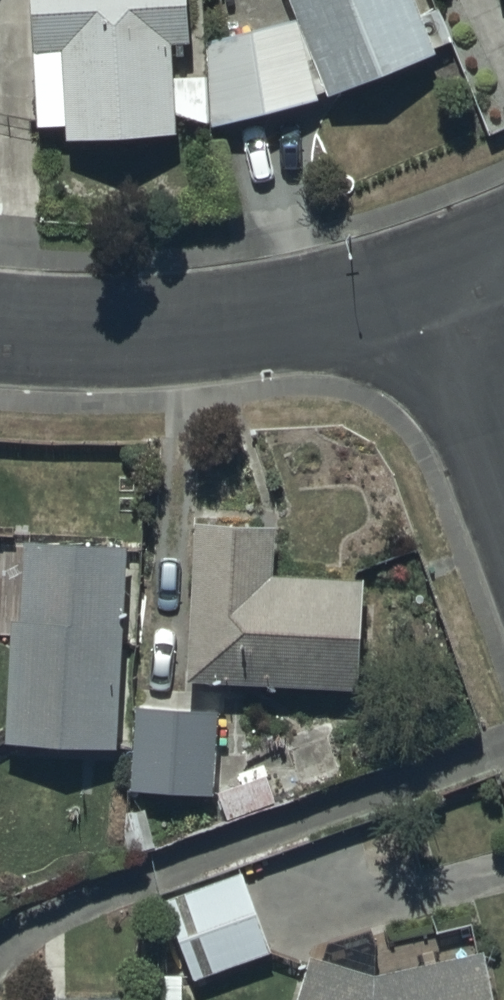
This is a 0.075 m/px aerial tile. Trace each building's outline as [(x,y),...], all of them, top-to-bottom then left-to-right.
[(35,119),(63,118),(64,129),(173,123),(168,33),(187,32),(185,0),(29,0),(35,119)] [(328,85),(438,39),(422,0),(292,0),(328,85)] [(293,11),(205,30),(210,115),(317,92),(293,11)] [(194,516),(183,672),(356,679),(360,570),(273,567),(275,519),(194,516)] [(122,535),(22,534),(21,610),(7,610),(6,734),(116,735),(117,656),(120,656),(122,535)] [(227,702),(132,698),(128,786),(223,791),(227,702)] [(241,862),(160,891),(190,974),(271,945),(241,862)] [(481,944),(372,966),(307,947),(292,999),(492,999),(481,944)]
